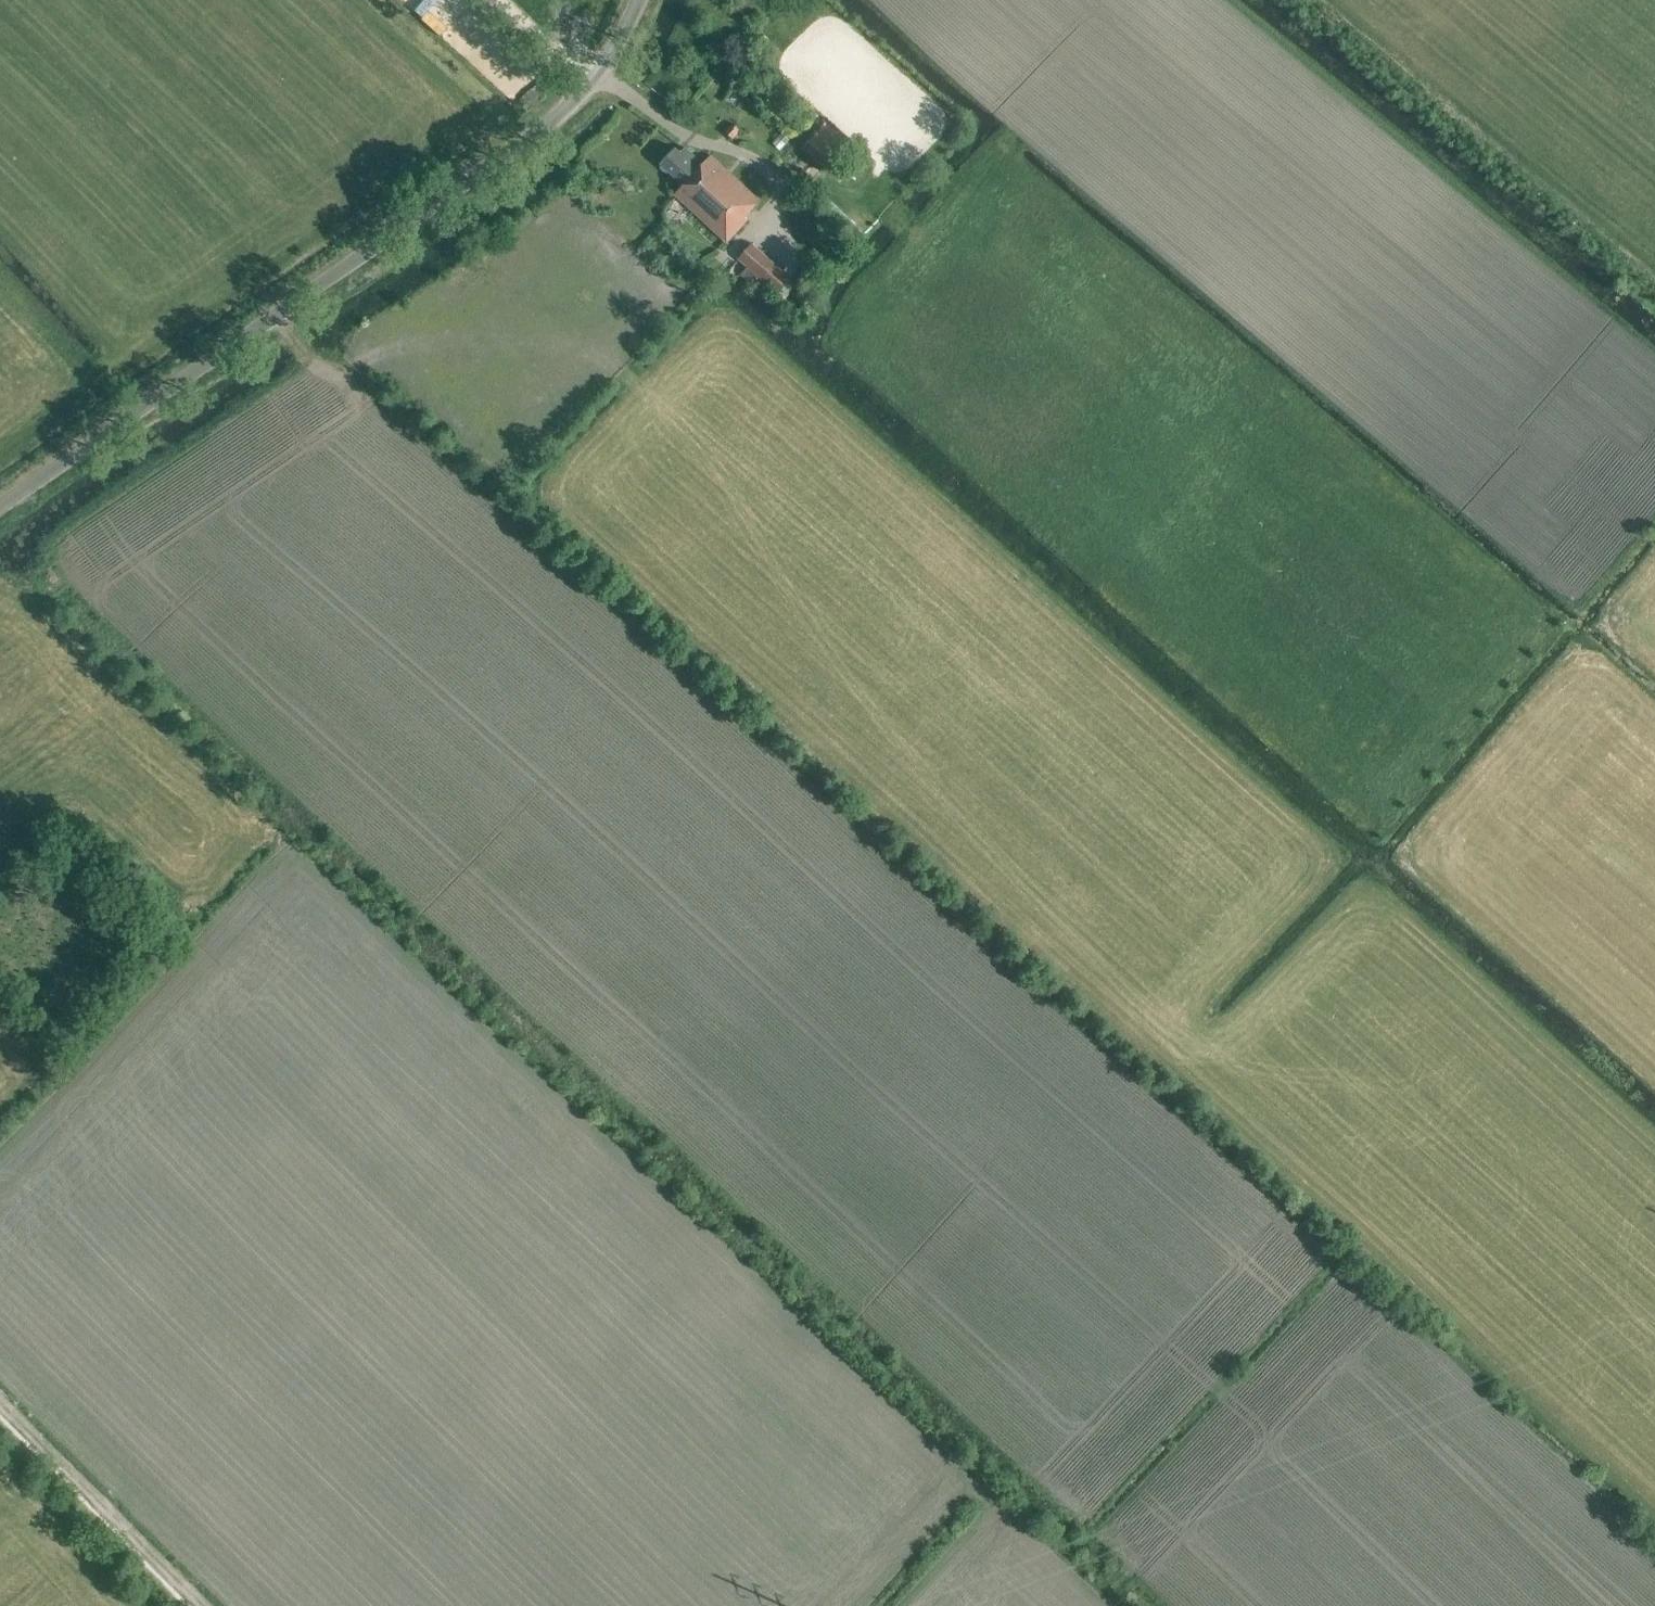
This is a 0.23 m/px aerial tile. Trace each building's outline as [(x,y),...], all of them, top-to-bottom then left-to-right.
[(734,138),(740,132),(731,125),(725,132),(734,138)] [(824,169),(838,153),(816,133),(802,149),(824,169)] [(703,165),(685,148),(680,153),(675,148),(660,164),(684,186),(675,196),(727,245),(749,221),(746,218),(761,201),(712,155),(703,165)] [(777,296),(792,278),(753,244),(738,260),(762,282),(777,296)]
